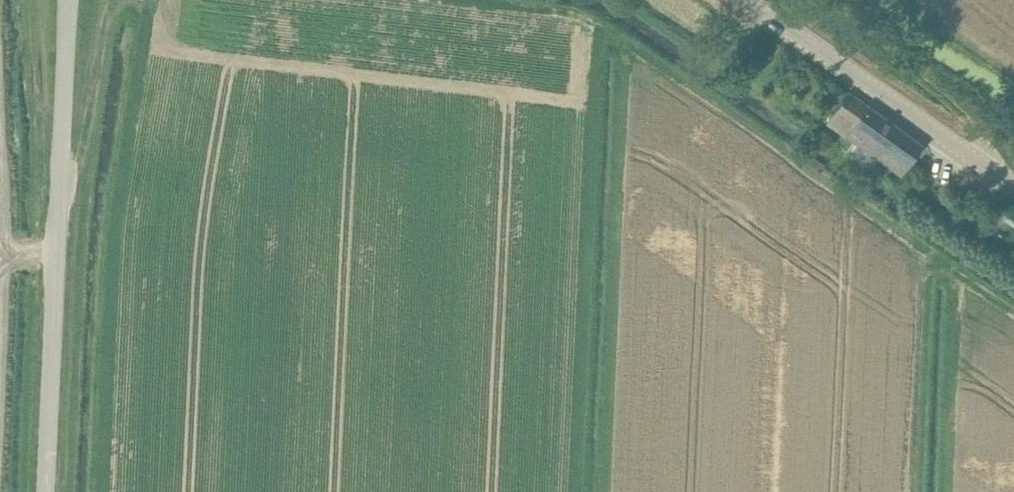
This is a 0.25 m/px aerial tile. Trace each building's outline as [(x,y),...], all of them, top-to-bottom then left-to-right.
[(848,91),(826,122),(844,135),(857,144),(877,158),(901,175),(924,142),(916,137),(867,102),(860,97),(850,90),(849,89),(848,91)] [(974,209),(971,213),(979,219),(982,214),(974,209)] [(998,213),(993,220),(1004,228),(1009,221),(998,213)]
